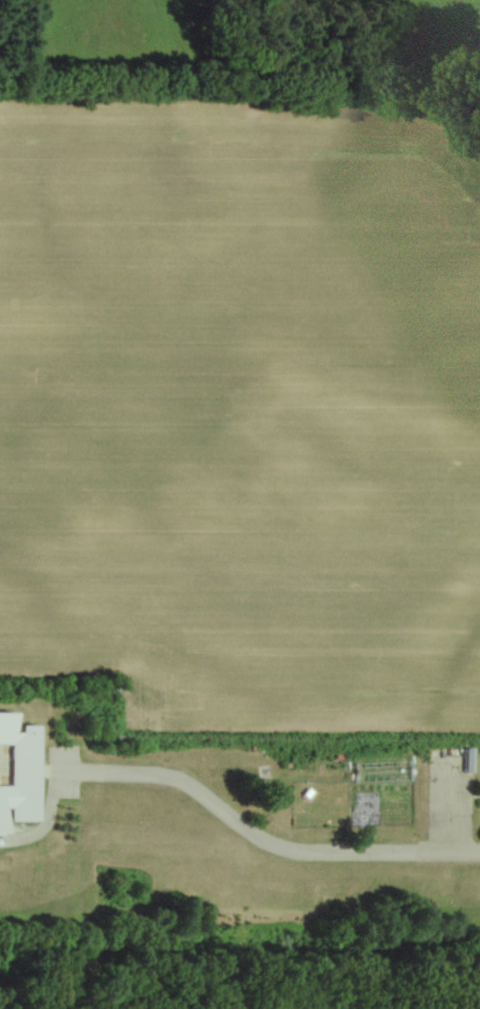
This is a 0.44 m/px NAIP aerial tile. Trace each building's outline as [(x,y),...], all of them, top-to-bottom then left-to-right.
[(32,727),(17,726),(17,734),(9,734),(9,715),(0,715),(0,809),(8,809),(8,822),(30,823),(32,727)]
